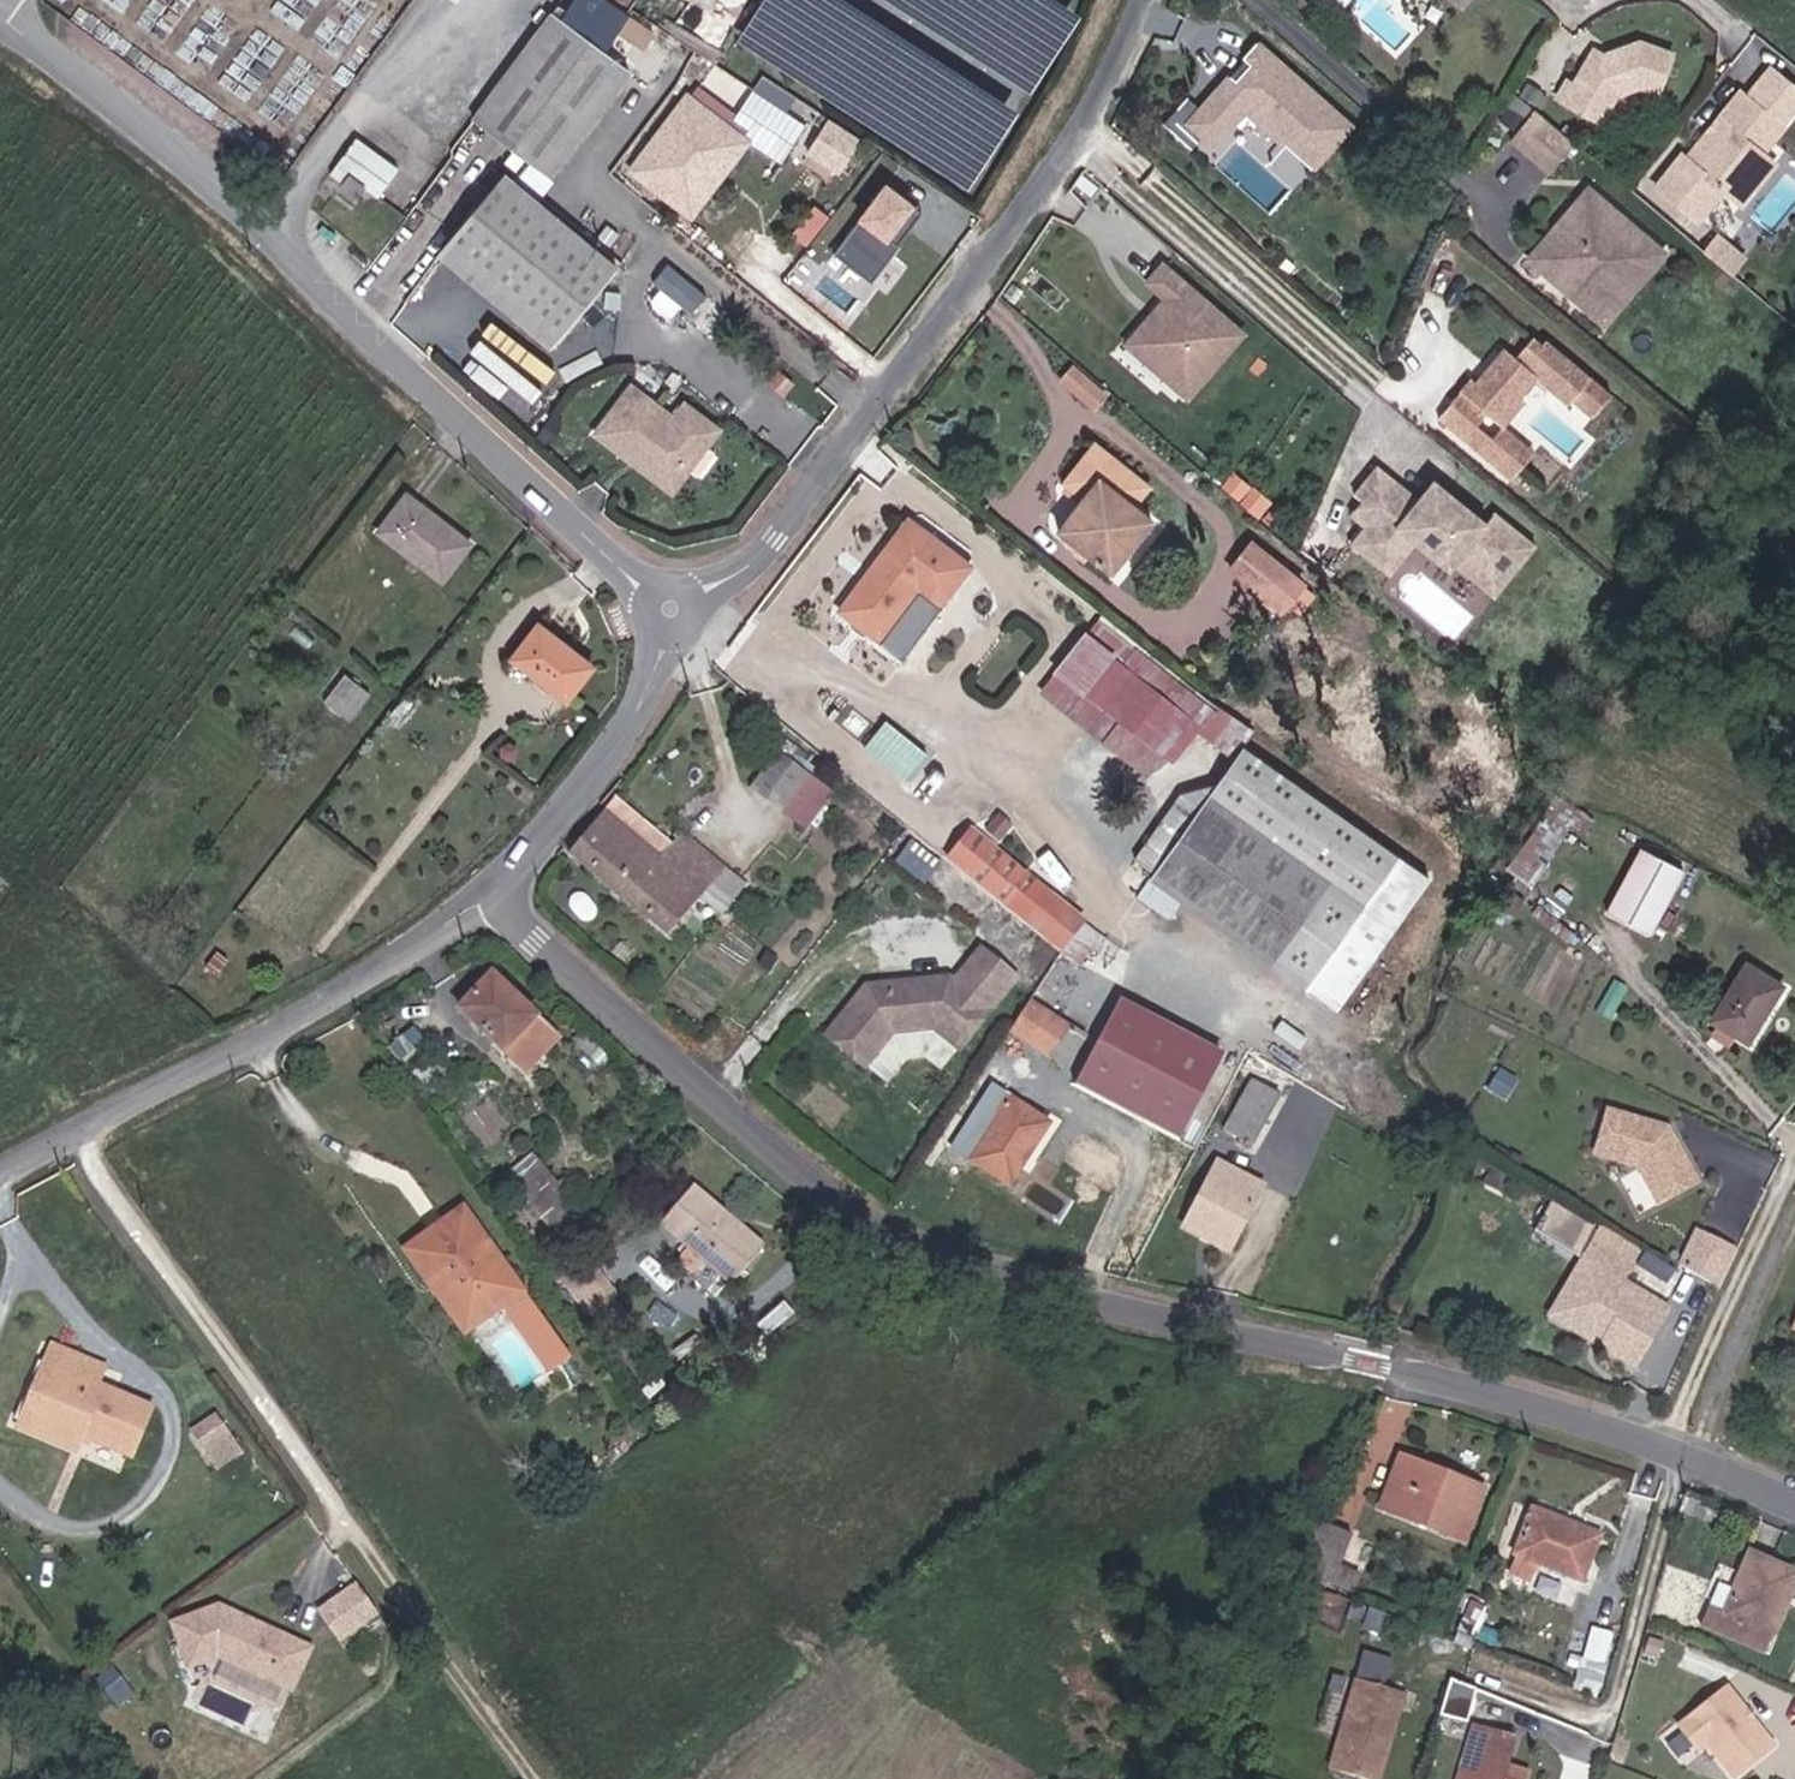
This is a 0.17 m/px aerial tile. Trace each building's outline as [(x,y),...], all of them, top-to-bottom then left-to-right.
[(480,158),(585,19),(560,0),(552,0),(536,21),(528,15),(442,129),(480,158)] [(1306,11),(1316,0),(1293,0),(1306,11)] [(517,186),(604,69),(583,53),(590,44),(612,60),(622,46),(585,19),(480,158),(517,186)] [(1213,162),(1250,115),(1320,170),(1362,117),(1254,32),(1175,132),(1213,162)] [(1644,81),(1663,88),(1677,47),(1643,36),(1604,50),(1607,55),(1596,60),(1589,56),(1576,80),(1570,78),(1561,95),(1605,119),(1620,90),(1644,81)] [(1607,55),(1604,50),(1595,45),(1589,56),(1596,60),(1607,55)] [(1787,131),(1794,122),(1794,86),(1779,72),(1754,101),(1750,97),(1726,124),(1731,128),(1721,140),(1716,136),(1693,163),(1689,159),(1661,190),(1703,226),(1730,195),(1739,203),(1755,185),(1750,167),(1760,155),(1766,159),(1789,132),(1787,131)] [(1541,102),(1547,93),(1532,84),(1527,93),(1541,102)] [(748,173),(774,137),(718,97),(704,117),(668,90),(657,103),(652,100),(598,174),(631,198),(639,188),(660,202),(681,172),(692,179),(714,148),(748,173)] [(1514,137),(1553,171),(1579,142),(1539,108),(1514,137)] [(843,172),(866,136),(832,115),(809,150),(843,172)] [(806,144),(812,135),(800,127),(794,137),(806,144)] [(341,203),(363,177),(322,145),(299,171),(314,183),(306,191),(322,203),(329,195),(341,203)] [(1739,203),(1750,211),(1781,171),(1766,159),(1760,155),(1750,167),(1755,185),(1739,203)] [(631,198),(661,221),(692,179),(681,172),(660,202),(639,188),(631,198)] [(876,280),(928,202),(889,176),(836,254),(876,280)] [(1615,259),(1629,270),(1653,242),(1592,189),(1532,260),(1549,274),(1567,252),(1597,280),(1615,259)] [(502,339),(561,261),(474,191),(412,268),(502,339)] [(1710,256),(1724,268),(1737,253),(1723,240),(1710,256)] [(1549,274),(1594,311),(1629,270),(1615,259),(1597,280),(1567,252),(1549,274)] [(1724,268),(1740,282),(1753,267),(1737,253),(1724,268)] [(502,339),(515,349),(579,276),(561,261),(502,339)] [(1196,334),(1119,262),(1102,280),(1119,296),(1076,342),(1136,398),(1196,334)] [(692,316),(709,290),(671,264),(653,290),(692,316)] [(515,349),(524,356),(585,281),(579,276),(515,349)] [(1597,426),(1615,405),(1546,345),(1542,350),(1532,341),(1515,362),(1503,351),(1473,385),(1469,380),(1435,419),(1496,472),(1508,458),(1490,443),(1474,429),(1485,415),(1502,430),(1523,405),(1519,401),(1536,381),(1571,411),(1575,407),(1597,426)] [(1073,366),(1062,379),(1096,407),(1107,395),(1073,366)] [(689,454),(679,447),(692,431),(658,405),(647,420),(604,387),(568,435),(603,462),(607,456),(627,471),(656,467),(661,470),(671,478),(689,454)] [(1508,458),(1496,472),(1512,486),(1535,458),(1502,430),(1485,415),(1474,429),(1490,443),(1508,458)] [(1059,573),(1100,523),(1083,509),(1099,489),(1046,444),(1013,484),(1033,501),(1008,531),(1024,545),(1019,550),(1030,560),(1035,554),(1059,573)] [(603,462),(645,494),(661,470),(656,467),(627,471),(607,456),(603,462)] [(1513,581),(1539,549),(1498,516),(1490,526),(1449,493),(1434,512),(1422,503),(1381,470),(1358,498),(1367,504),(1390,524),(1380,537),(1407,559),(1419,544),(1454,573),(1459,566),(1485,587),(1499,570),(1513,581)] [(1189,491),(1176,479),(1166,490),(1179,502),(1189,491)] [(1434,512),(1449,493),(1437,484),(1422,503),(1434,512)] [(1206,504),(1196,495),(1184,507),(1195,517),(1206,504)] [(1390,524),(1367,504),(1356,517),(1370,529),(1380,537),(1390,524)] [(404,605),(435,566),(374,520),(343,558),(404,605)] [(892,601),(917,569),(859,526),(836,556),(892,601)] [(1366,554),(1380,537),(1370,529),(1298,559),(1366,554)] [(1231,560),(1260,595),(1289,572),(1259,536),(1231,560)] [(1393,576),(1407,559),(1380,537),(1366,554),(1393,576)] [(820,637),(832,645),(871,592),(889,605),(892,601),(836,556),(833,554),(790,613),(809,628),(806,635),(816,642),(820,637)] [(1499,598),(1513,581),(1499,570),(1485,587),(1499,598)] [(1235,631),(1257,605),(1248,598),(1226,623),(1235,631)] [(1119,757),(1160,706),(1047,614),(1035,629),(1059,649),(1029,685),(1005,665),(992,681),(1055,732),(1068,717),(1119,757)] [(1005,665),(1029,685),(1059,649),(1035,629),(1005,665)] [(528,726),(558,693),(506,649),(475,683),(528,726)] [(347,671),(327,701),(352,718),(372,688),(347,671)] [(911,780),(934,750),(889,716),(866,746),(911,780)] [(1160,862),(1320,979),(1399,873),(1242,757),(1160,862)] [(750,816),(775,783),(744,759),(719,791),(750,816)] [(790,844),(803,826),(776,805),(753,834),(790,844)] [(655,881),(652,878),(671,856),(651,842),(642,854),(623,841),(615,850),(570,814),(537,861),(595,908),(615,884),(625,891),(633,881),(646,890),(655,881)] [(990,934),(1014,904),(927,833),(903,862),(990,934)] [(1651,931),(1685,867),(1640,844),(1607,908),(1651,931)] [(710,877),(706,881),(671,856),(652,878),(655,881),(646,890),(633,881),(625,891),(615,884),(595,908),(638,943),(679,888),(707,909),(723,886),(710,877)] [(1149,877),(1139,893),(1167,910),(1177,894),(1149,877)] [(1021,960),(1031,942),(1040,925),(1014,904),(990,934),(1021,960)] [(1021,960),(1041,970),(1051,952),(1031,942),(1021,960)] [(990,979),(950,944),(934,963),(971,995),(974,997),(990,979)] [(1743,1034),(1750,1039),(1790,978),(1753,954),(1714,1016),(1726,1024),(1743,1034)] [(1028,1031),(1039,1038),(1070,985),(1041,970),(1021,960),(991,1008),(1028,1031)] [(927,1023),(939,1033),(971,995),(934,963),(907,995),(902,990),(827,985),(786,1034),(824,1066),(852,1034),(897,1037),(908,1046),(927,1023)] [(511,1079),(534,1048),(470,991),(456,1008),(511,1079)] [(972,1038),(1009,1061),(1028,1031),(991,1008),(972,1038)] [(843,1080),(865,1050),(890,1052),(911,1065),(939,1033),(927,1023),(908,1046),(897,1037),(852,1034),(824,1066),(843,1080)] [(1739,1042),(1743,1034),(1726,1024),(1722,1032),(1739,1042)] [(1009,1061),(1022,1068),(1039,1038),(1028,1031),(1009,1061)] [(1193,1128),(1223,1143),(1248,1095),(1218,1080),(1193,1128)] [(1294,1080),(1265,1149),(1305,1165),(1328,1110),(1307,1102),(1313,1088),(1294,1080)] [(934,1167),(979,1193),(1004,1156),(995,1150),(1008,1129),(958,1098),(947,1114),(962,1125),(934,1167)] [(1686,1153),(1690,1151),(1679,1133),(1624,1099),(1601,1138),(1646,1166),(1673,1210),(1712,1185),(1700,1165),(1693,1164),(1686,1153)] [(1154,1227),(1198,1251),(1232,1185),(1188,1161),(1154,1227)] [(720,1295),(751,1263),(685,1196),(654,1228),(720,1295)] [(489,1315),(507,1302),(444,1219),(388,1258),(415,1298),(431,1288),(463,1333),(489,1315)] [(1656,1245),(1618,1223),(1597,1259),(1607,1265),(1585,1302),(1588,1319),(1620,1337),(1615,1347),(1648,1367),(1680,1314),(1631,1286),(1656,1245)] [(1704,1286),(1721,1250),(1708,1244),(1691,1280),(1704,1286)] [(1732,1299),(1749,1262),(1721,1250),(1704,1286),(1732,1299)] [(1620,1337),(1588,1319),(1585,1302),(1607,1265),(1597,1259),(1562,1317),(1615,1347),(1620,1337)] [(575,1317),(597,1302),(569,1264),(548,1280),(575,1317)] [(449,1342),(463,1333),(431,1288),(415,1298),(449,1342)] [(539,1382),(558,1370),(507,1302),(489,1315),(539,1382)] [(70,1381),(77,1363),(26,1343),(16,1365),(11,1362),(0,1389),(0,1426),(44,1444),(51,1430),(103,1451),(122,1402),(70,1381)] [(192,1448),(213,1424),(203,1415),(182,1439),(192,1448)] [(1494,1490),(1501,1470),(1417,1436),(1409,1459),(1494,1490)] [(1399,1492),(1482,1526),(1494,1490),(1409,1459),(1399,1492)] [(1611,1533),(1618,1511),(1556,1489),(1547,1510),(1611,1533)] [(1561,1544),(1603,1560),(1611,1533),(1547,1510),(1538,1533),(1543,1538),(1540,1555),(1552,1558),(1561,1544)] [(1315,1557),(1345,1564),(1352,1528),(1322,1522),(1315,1557)] [(1773,1542),(1746,1602),(1788,1620),(1794,1604),(1794,1552),(1773,1542)] [(1556,1597),(1565,1575),(1542,1566),(1533,1588),(1556,1597)] [(345,1607),(327,1582),(290,1608),(308,1633),(345,1607)] [(1794,1625),(1794,1604),(1788,1620),(1746,1602),(1730,1595),(1721,1616),(1786,1644),(1794,1625)] [(204,1626),(209,1615),(195,1609),(189,1611),(194,1625),(204,1626)] [(269,1690),(287,1648),(209,1615),(204,1626),(194,1625),(189,1611),(151,1626),(166,1666),(199,1654),(202,1661),(269,1690)] [(1583,1654),(1625,1661),(1631,1621),(1591,1615),(1583,1654)] [(1421,1673),(1374,1658),(1348,1739),(1395,1754),(1421,1673)] [(110,1688),(95,1670),(81,1683),(95,1699),(110,1688)] [(1744,1673),(1696,1710),(1715,1735),(1723,1728),(1750,1763),(1790,1732),(1744,1673)] [(1472,1717),(1478,1684),(1452,1679),(1446,1712),(1472,1717)] [(101,1706),(115,1694),(110,1688),(95,1699),(101,1706)] [(1547,1765),(1520,1757),(1531,1719),(1486,1705),(1467,1778),(1543,1778),(1547,1765)]
